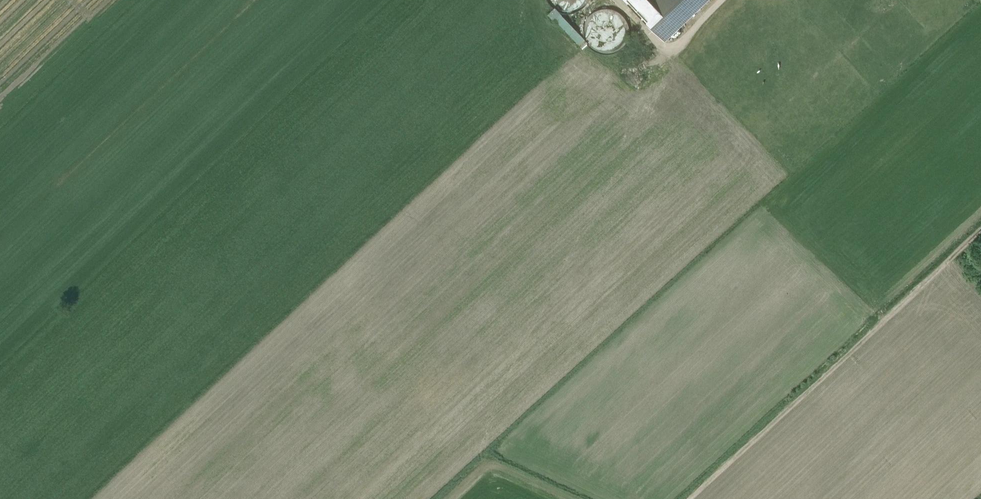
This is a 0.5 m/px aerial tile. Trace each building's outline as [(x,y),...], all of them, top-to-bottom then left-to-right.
[(669,36),(707,0),(634,0),(669,36)] [(550,12),(583,46),(589,41),(556,6),(550,12)] [(592,43),(604,43),(604,20),(620,20),(620,28),(623,28),(623,9),(589,9),(589,35),(592,35),(592,43)]
